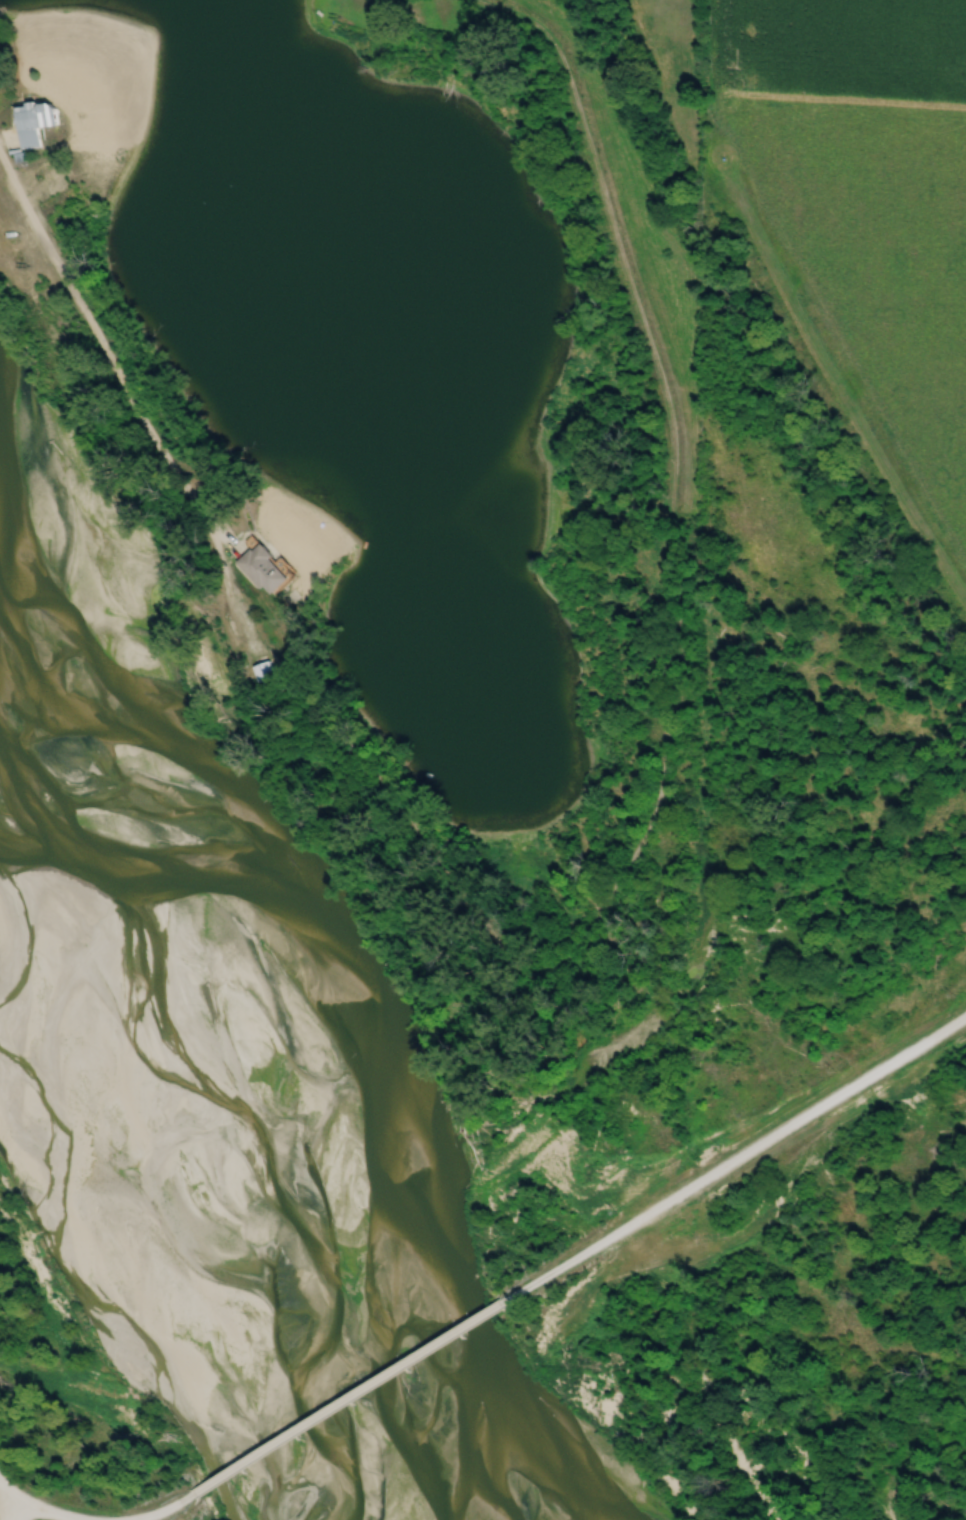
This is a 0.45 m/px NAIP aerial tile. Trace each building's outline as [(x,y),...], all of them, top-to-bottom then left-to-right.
[(42,148),(41,129),(60,127),(57,104),(18,108),(22,150),(42,148)] [(241,563),(273,596),(293,576),(261,543),(241,563)] [(257,668),(265,687),(280,681),(272,662),(257,668)]
